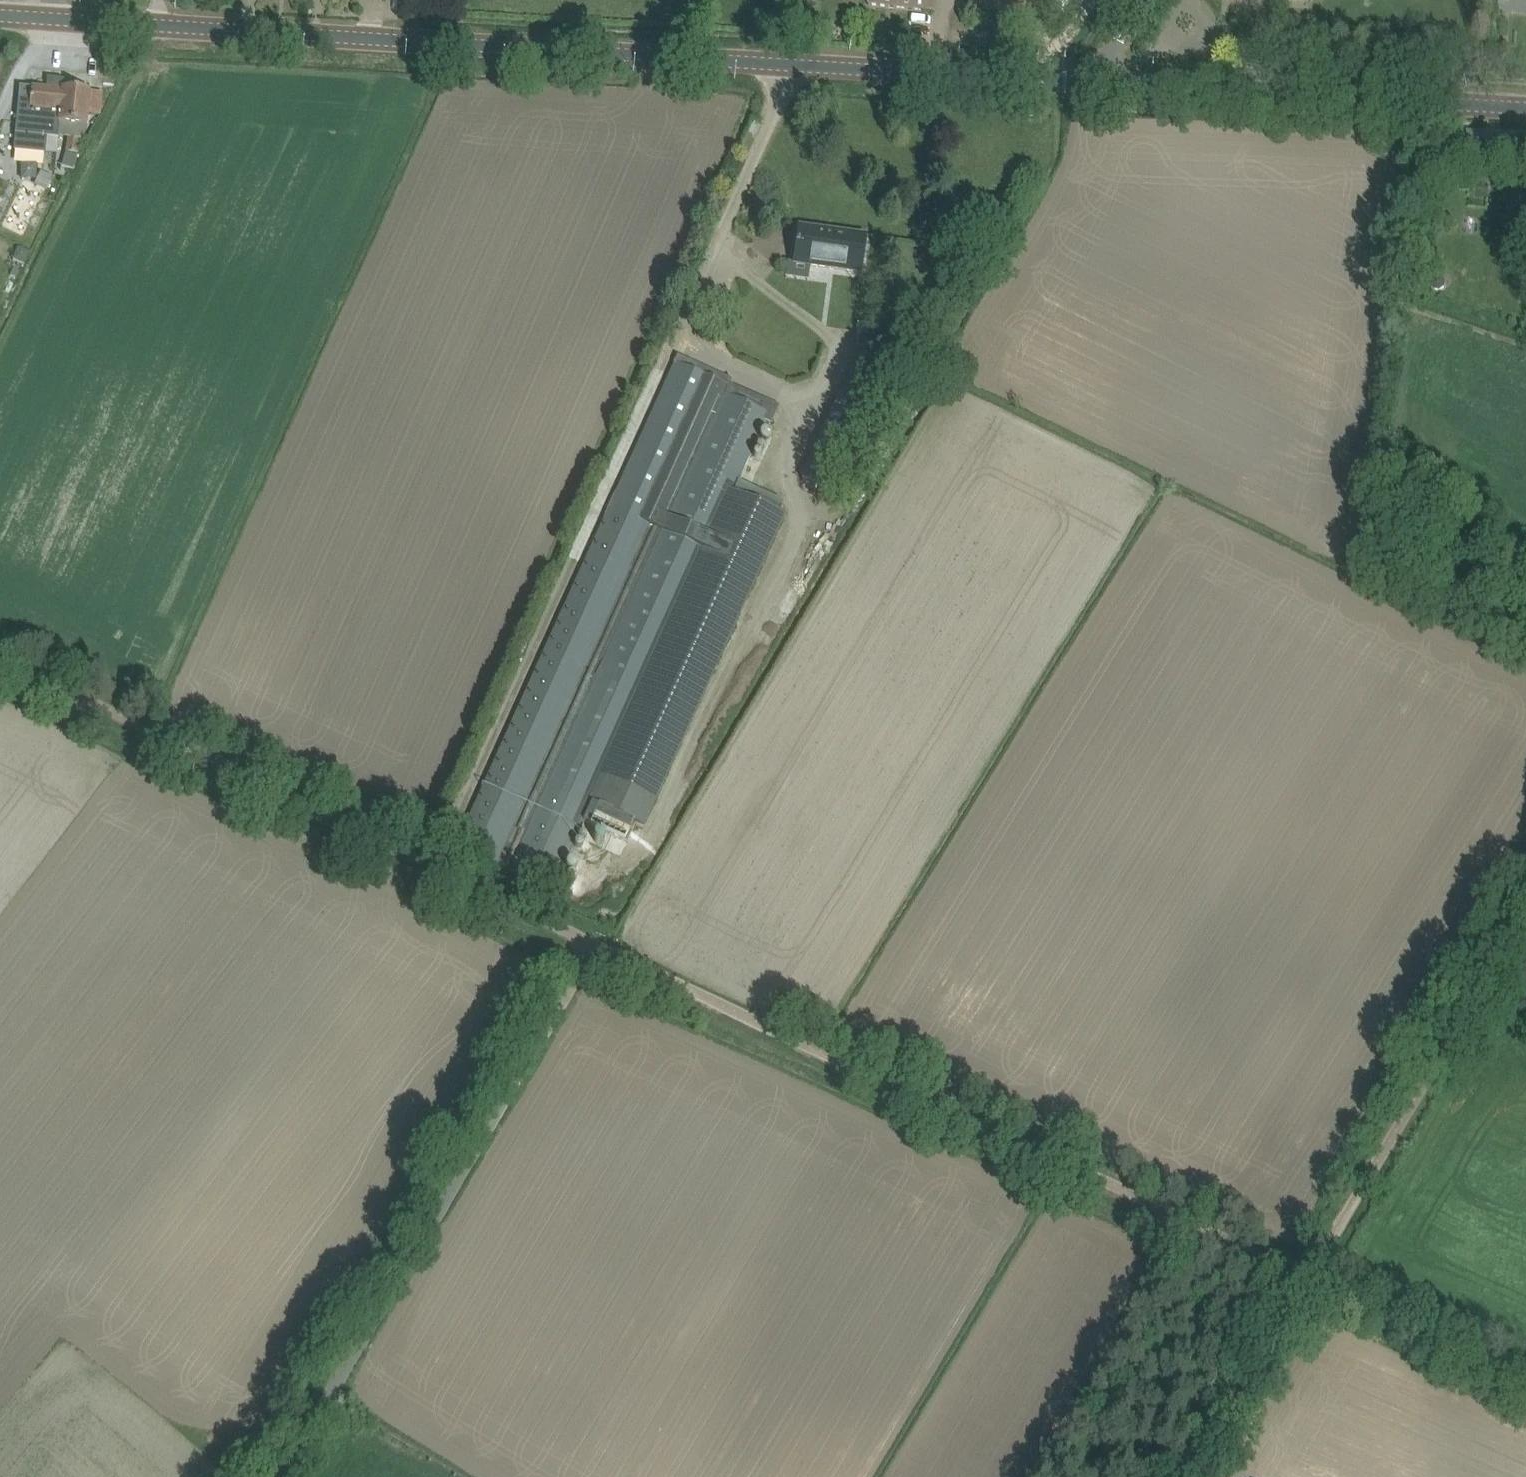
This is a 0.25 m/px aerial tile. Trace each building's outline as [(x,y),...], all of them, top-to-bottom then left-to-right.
[(868,5),(934,12),(935,0),(869,0),(868,5)] [(16,134),(15,150),(45,153),(47,137),(59,138),(59,136),(60,123),(87,126),(88,114),(90,91),(72,89),(63,89),(63,84),(64,81),(48,79),(47,89),(32,87),(20,86),(19,99),(16,134)] [(80,141),(68,139),(66,152),(60,165),(71,170),(78,154),(80,141)] [(1525,208),(1525,188),(1514,188),(1513,208),(1525,208)] [(861,273),(863,257),(866,237),(799,228),(794,263),(861,273)] [(718,307),(713,318),(721,321),(726,311),(718,307)] [(786,515),(735,493),(769,416),(761,412),(766,401),(729,385),(728,388),(675,364),(589,556),(465,827),(457,846),(555,889),(563,871),(585,823),(635,846),(786,515)]
